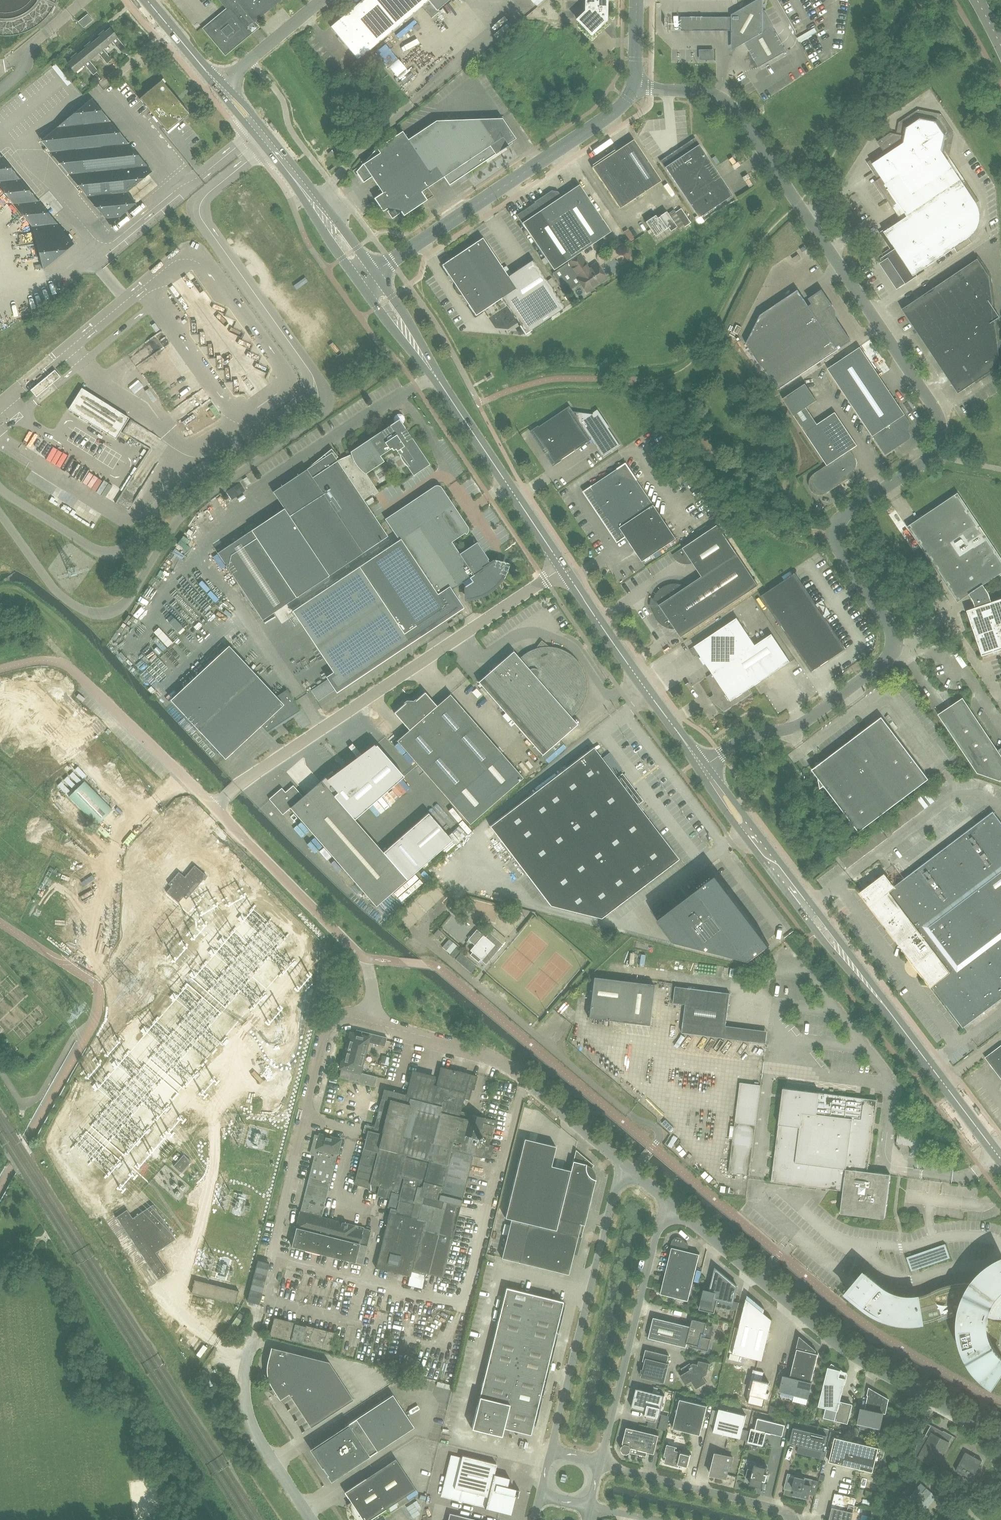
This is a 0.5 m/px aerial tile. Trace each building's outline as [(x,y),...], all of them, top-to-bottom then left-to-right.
[(227,10),(204,29),(225,54),(250,33),(245,27),(252,21),(254,23),(281,0),(219,0),(227,10)] [(422,6),(431,18),(438,12),(437,10),(449,0),(362,0),(330,27),(359,61),(362,58),(361,57),(422,6)] [(586,1),(586,11),(577,19),(591,34),(605,20),(602,17),(605,14),(605,1),(606,1),(606,0),(586,0),(586,1)] [(732,39),(742,45),(745,43),(759,67),(787,51),(773,27),(773,26),(763,8),(759,14),(750,8),(745,17),(736,12),(732,14),(732,10),(735,10),(735,6),(732,6),(732,2),(722,2),(722,10),(722,39),(732,39)] [(88,15),(79,22),(84,27),(92,20),(88,15)] [(101,37),(96,41),(103,48),(112,41),(121,52),(126,48),(110,29),(105,33),(104,31),(99,35),(101,37)] [(87,48),(82,52),(89,60),(98,52),(107,64),(112,60),(103,48),(96,41),(92,44),(90,43),(86,47),(87,48)] [(73,60),(68,64),(75,71),(84,64),(93,75),(98,71),(89,60),(82,52),(78,56),(77,54),(72,58),(73,60)] [(183,105),(177,98),(162,80),(139,98),(167,132),(189,113),(183,105)] [(899,204),(957,166),(946,151),(948,144),(950,134),(939,117),(919,114),(902,125),(901,135),(891,133),(877,142),(886,155),(873,164),(882,177),(875,181),(893,209),(899,204)] [(356,172),(363,183),(372,177),(382,193),(374,198),(383,211),(387,209),(390,212),(394,210),(397,214),(401,211),(404,216),(434,196),(428,187),(444,177),(449,185),(504,149),(508,146),(507,144),(516,139),(502,118),(479,119),(436,120),(408,139),(402,131),(376,149),(356,172)] [(277,129),(272,123),(269,125),(274,132),(277,129)] [(732,195),(695,138),(661,161),(698,218),(732,195)] [(633,139),(592,167),(619,209),(661,181),(633,139)] [(134,149),(133,148),(82,191),(83,192),(83,191),(89,197),(88,198),(89,199),(90,198),(95,205),(94,205),(95,206),(96,206),(101,212),(100,213),(103,216),(103,215),(108,221),(108,222),(110,225),(136,203),(134,200),(133,201),(128,195),(129,194),(127,192),(152,172),(151,170),(150,171),(145,165),(146,164),(145,163),(144,164),(139,157),(140,157),(139,156),(138,156),(133,150),(134,149)] [(0,155),(0,188),(31,226),(43,269),(44,269),(74,244),(48,212),(47,212),(0,155)] [(958,252),(972,243),(969,239),(974,234),(978,229),(980,222),(981,215),(979,208),(977,203),(979,201),(957,166),(899,204),(907,216),(884,231),(895,249),(881,259),(900,288),(925,271),(924,269),(955,248),(958,252)] [(552,191),(517,215),(553,270),(611,231),(579,184),(560,197),(557,193),(552,191)] [(681,209),(675,212),(685,227),(690,223),(681,209)] [(679,230),(685,227),(675,212),(669,216),(666,212),(657,218),(655,215),(646,222),(655,236),(668,227),(670,231),(676,227),(679,230)] [(502,298),(525,333),(532,329),(565,307),(533,259),(511,274),(506,266),(503,268),(482,238),(442,265),(476,315),(502,298)] [(581,284),(587,292),(588,291),(591,291),(594,289),(595,286),(607,278),(596,263),(582,272),(578,266),(585,261),(580,254),(566,264),(552,274),(565,294),(581,284)] [(798,254),(792,258),(795,263),(801,259),(798,254)] [(1000,365),(994,315),(989,276),(978,259),(902,309),(958,393),(1000,365)] [(761,315),(746,343),(777,390),(838,349),(837,347),(840,345),(842,347),(851,341),(829,308),(833,306),(828,299),(824,301),(820,295),(811,301),(813,304),(809,306),(798,290),(761,315)] [(885,454),(891,450),(909,438),(910,435),(906,430),(907,424),(911,422),(910,422),(908,423),(903,416),(905,414),(860,347),(828,369),(885,454)] [(55,370),(30,390),(36,397),(61,377),(55,370)] [(827,465),(814,474),(813,475),(812,476),(811,477),(811,478),(810,479),(810,480),(809,481),(809,482),(809,484),(809,485),(810,486),(810,487),(811,489),(811,490),(813,492),(816,493),(818,494),(821,495),(824,494),(827,493),(840,484),(848,479),(846,475),(853,471),(855,469),(856,467),(857,465),(857,463),(857,460),(856,458),(850,450),(857,445),(835,412),(818,424),(806,407),(817,400),(806,383),(783,399),(794,415),(805,432),(827,465)] [(81,396),(75,405),(116,431),(122,421),(81,396)] [(594,414),(574,411),(570,406),(532,431),(554,465),(592,439),(604,456),(621,444),(598,411),(594,414)] [(82,412),(78,418),(87,423),(91,417),(82,412)] [(373,493),(371,490),(368,484),(363,478),(362,476),(384,461),(380,456),(391,448),(393,450),(395,449),(399,454),(401,459),(403,463),(407,466),(413,475),(429,464),(401,421),(402,420),(401,418),(400,417),(398,417),(397,419),(397,421),(350,452),(351,454),(337,460),(336,458),(338,457),(331,449),(308,466),(309,467),(273,492),(284,508),(251,530),(296,597),(329,575),(329,576),(388,536),(364,500),(373,493)] [(626,463),(584,491),(618,542),(626,536),(643,561),(677,539),(626,463)] [(238,496),(246,491),(243,486),(240,482),(231,488),(226,492),(231,500),(238,496)] [(359,566),(292,611),(341,685),(425,629),(421,622),(433,614),(435,617),(437,621),(459,606),(456,603),(448,592),(462,583),(464,586),(465,596),(466,599),(467,599),(469,599),(470,599),(472,598),(473,598),(475,598),(476,597),(478,597),(479,596),(481,596),(482,595),(483,595),(485,594),(486,593),(487,592),(489,592),(490,591),(491,590),(492,589),(493,588),(495,587),(496,586),(497,585),(498,584),(499,582),(500,581),(501,580),(501,579),(502,578),(503,576),(504,574),(505,572),(506,571),(506,569),(507,567),(507,565),(504,564),(495,562),(494,561),(490,564),(479,547),(476,543),(459,554),(451,542),(465,533),(467,531),(467,529),(466,527),(440,488),(438,487),(435,487),(387,519),(400,539),(359,566)] [(907,526),(958,602),(969,594),(973,601),(976,607),(967,610),(982,656),(1000,649),(1000,557),(986,535),(981,526),(980,526),(958,492),(907,526)] [(759,585),(737,553),(718,525),(673,555),(674,557),(675,558),(675,559),(677,560),(678,561),(679,561),(680,562),(681,563),(683,563),(684,563),(685,564),(687,564),(688,564),(690,563),(692,563),(693,563),(702,576),(687,586),(685,586),(684,585),(682,584),(681,584),(678,584),(675,583),(673,584),(670,584),(667,585),(665,586),(663,587),(661,589),(659,591),(657,593),(655,596),(654,599),(653,601),(653,604),(653,606),(653,609),(654,612),(654,614),(655,616),(657,619),(659,621),(661,623),(663,625),(666,627),(669,628),(671,628),(673,629),(676,629),(681,637),(759,585)] [(217,553),(262,620),(296,597),(251,530),(217,553)] [(761,596),(789,638),(812,672),(846,649),(823,615),(826,614),(820,605),(818,607),(795,573),(761,596)] [(713,673),(755,645),(737,618),(690,649),(695,657),(700,653),(713,673)] [(755,645),(713,673),(708,676),(715,699),(713,701),(725,711),(751,693),(749,689),(755,685),(790,661),(772,634),(755,645)] [(172,700),(225,757),(261,725),(267,732),(300,710),(286,690),(275,697),(229,647),(172,700)] [(524,658),(521,660),(513,651),(478,682),(542,755),(577,724),(569,715),(572,712),(573,711),(574,709),(576,707),(578,704),(580,700),(581,697),(582,694),(583,690),(583,687),(583,683),(583,681),(583,679),(582,676),(581,674),(581,672),(580,670),(579,668),(577,666),(575,663),(573,660),(570,658),(567,656),(564,654),(561,652),(559,652),(558,651),(555,650),(554,650),(552,650),(550,650),(548,650),(546,650),(544,650),(541,650),(539,651),(537,651),(536,651),(534,652),(531,653),(527,656),(526,657),(524,658)] [(330,677),(311,690),(318,701),(337,688),(330,677)] [(523,777),(503,755),(450,694),(437,706),(425,692),(415,700),(405,703),(394,713),(409,730),(397,741),(470,824),(523,777)] [(938,714),(978,773),(1000,781),(1000,751),(999,752),(963,698),(938,714)] [(859,831),(929,779),(882,717),(812,769),(818,778),(820,788),(824,785),(859,831)] [(282,788),(269,799),(283,815),(290,808),(376,906),(407,879),(452,840),(428,813),(383,852),(354,819),(404,776),(376,745),(351,767),(349,765),(348,766),(348,767),(345,770),(342,767),(335,773),(332,770),(303,796),(293,785),(285,792),(282,788)] [(618,779),(593,747),(490,826),(550,905),(601,918),(679,859),(636,803),(640,800),(621,776),(618,779)] [(993,811),(894,886),(885,875),(861,893),(963,1028),(1000,999),(1000,822),(993,811)] [(889,828),(884,831),(888,837),(893,834),(889,828)] [(180,907),(185,901),(188,903),(208,880),(196,870),(186,882),(180,877),(171,888),(174,891),(169,897),(180,907)] [(651,910),(674,941),(750,960),(770,945),(717,875),(669,911),(662,902),(651,910)] [(437,938),(442,933),(439,930),(438,929),(436,931),(433,935),(435,936),(437,938)] [(482,960),(495,945),(477,929),(468,939),(475,945),(470,950),(472,952),(470,955),(478,962),(481,959),(482,960)] [(447,950),(454,942),(450,939),(443,946),(447,950)] [(454,958),(462,949),(457,945),(449,954),(454,958)] [(477,966),(461,953),(456,959),(472,973),(477,966)] [(654,984),(593,977),(588,1017),(649,1025),(654,984)] [(730,993),(688,988),(677,986),(675,1002),(686,1003),(682,1032),(766,1043),(768,1031),(726,1025),(730,993)] [(341,1068),(339,1078),(349,1081),(374,1087),(377,1077),(360,1072),(367,1042),(385,1046),(387,1037),(356,1029),(355,1033),(350,1032),(349,1038),(347,1038),(346,1044),(347,1044),(346,1050),(344,1050),(343,1056),(344,1056),(343,1062),(341,1061),(340,1067),(341,1068)] [(986,1057),(1000,1077),(1000,1045),(986,1057)] [(382,1055),(379,1065),(388,1067),(391,1058),(382,1055)] [(410,1099),(389,1094),(384,1092),(382,1098),(375,1127),(363,1124),(361,1132),(367,1133),(355,1183),(369,1187),(368,1190),(377,1192),(376,1195),(390,1198),(387,1207),(390,1208),(376,1267),(410,1276),(412,1267),(443,1275),(473,1155),(481,1157),(481,1156),(486,1158),(486,1157),(490,1158),(493,1145),(489,1144),(493,1126),(495,1127),(496,1121),(485,1118),(485,1117),(460,1111),(464,1097),(469,1099),(471,1089),(473,1089),(477,1076),(441,1067),(437,1079),(416,1074),(413,1085),(410,1085),(409,1091),(412,1092),(410,1099)] [(729,1172),(749,1175),(761,1085),(741,1082),(729,1172)] [(885,1216),(891,1174),(868,1171),(877,1099),(783,1088),(772,1181),(843,1190),(840,1213),(882,1218),(885,1216)] [(912,1148),(911,1154),(924,1156),(926,1139),(922,1134),(922,1133),(898,1130),(897,1143),(903,1144),(910,1145),(912,1148)] [(359,1243),(359,1244),(367,1246),(371,1230),(347,1224),(347,1223),(342,1222),(321,1217),(337,1153),(341,1139),(320,1134),(318,1139),(316,1142),(317,1146),(316,1148),(300,1212),(296,1227),(359,1243)] [(524,1138),(505,1217),(511,1219),(529,1224),(556,1230),(581,1236),(595,1180),(595,1179),(595,1176),(595,1173),(594,1170),(591,1167),(593,1165),(576,1150),(571,1170),(551,1165),(556,1146),(524,1138)] [(192,1161),(184,1154),(174,1167),(182,1173),(192,1161)] [(156,1252),(170,1243),(177,1238),(154,1203),(133,1217),(127,1209),(116,1217),(158,1279),(169,1272),(156,1252)] [(511,1219),(501,1258),(519,1262),(568,1274),(573,1253),(575,1246),(579,1247),(581,1236),(556,1230),(529,1224),(511,1219)] [(359,1243),(296,1227),(292,1246),(355,1262),(359,1244),(359,1243)] [(661,1294),(689,1300),(700,1254),(685,1250),(686,1247),(688,1244),(682,1238),(680,1238),(678,1237),(676,1238),(674,1239),(673,1241),(670,1253),(671,1254),(661,1294)] [(359,1244),(355,1262),(363,1264),(367,1246),(359,1244)] [(945,1244),(907,1257),(912,1271),(950,1258),(945,1244)] [(972,1283),(957,1283),(955,1283),(952,1284),(949,1284),(946,1285),(941,1287),(939,1288),(936,1289),(934,1290),(932,1291),(928,1293),(925,1294),(922,1295),(921,1295),(919,1296),(917,1296),(915,1296),(911,1296),(909,1296),(906,1296),(902,1296),(900,1295),(897,1294),(895,1294),(893,1293),(891,1292),(889,1291),(884,1288),(881,1286),(866,1273),(860,1281),(852,1279),(850,1284),(854,1286),(855,1287),(849,1294),(864,1306),(877,1315),(880,1317),(884,1318),(887,1320),(891,1321),(895,1322),(899,1322),(903,1323),(907,1323),(911,1323),(914,1323),(918,1323),(922,1322),(925,1322),(928,1321),(931,1320),(934,1319),(937,1318),(940,1317),(947,1313),(950,1312),(952,1312),(954,1311),(956,1311),(958,1310),(960,1310),(960,1315),(959,1317),(959,1321),(959,1325),(959,1331),(960,1337),(961,1340),(961,1342),(962,1345),(963,1348),(964,1350),(965,1353),(966,1355),(967,1358),(968,1360),(970,1363),(972,1365),(974,1368),(977,1373),(981,1376),(984,1380),(988,1383),(992,1385),(1000,1371),(1000,1358),(999,1356),(998,1355),(996,1354),(994,1351),(992,1348),(991,1345),(990,1344),(989,1342),(988,1339),(988,1337),(987,1336),(986,1330),(986,1325),(986,1322),(986,1320),(987,1315),(988,1315),(990,1316),(993,1317),(997,1318),(1000,1318),(1000,1293),(999,1292),(1000,1290),(1000,1259),(996,1261),(992,1264),(988,1266),(986,1268),(984,1270),(982,1272),(979,1274),(977,1277),(974,1280),(972,1283)] [(737,1309),(739,1302),(734,1301),(738,1286),(720,1271),(719,1272),(715,1277),(713,1276),(713,1277),(711,1288),(708,1288),(707,1291),(703,1290),(701,1298),(702,1299),(700,1309),(715,1313),(717,1305),(732,1309),(732,1308),(737,1309)] [(412,1272),(409,1285),(423,1288),(426,1275),(412,1272)] [(191,1292),(236,1304),(236,1303),(235,1303),(238,1291),(239,1291),(194,1279),(194,1280),(192,1292),(191,1292)] [(531,1434),(560,1315),(563,1301),(506,1287),(471,1428),(502,1435),(503,1428),(531,1434)] [(746,1298),(733,1353),(763,1361),(773,1320),(771,1318),(771,1320),(763,1318),(765,1309),(748,1294),(747,1298),(746,1298)] [(684,1303),(683,1303),(682,1310),(683,1310),(684,1310),(690,1312),(691,1307),(692,1305),(690,1305),(685,1303),(684,1303)] [(274,1317),(270,1335),(291,1340),(291,1339),(301,1342),(301,1343),(330,1350),(334,1332),(306,1325),(305,1326),(295,1324),(296,1323),(274,1317)] [(654,1317),(652,1326),(649,1338),(687,1347),(687,1343),(691,1344),(690,1347),(708,1351),(711,1339),(702,1336),(703,1333),(705,1334),(708,1322),(693,1318),(691,1326),(654,1317)] [(784,1375),(783,1379),(780,1391),(808,1398),(812,1382),(819,1354),(814,1353),(815,1351),(802,1340),(799,1349),(797,1348),(791,1375),(790,1377),(784,1375)] [(271,1347),(267,1360),(267,1362),(267,1364),(267,1366),(267,1367),(266,1369),(267,1371),(267,1373),(267,1374),(267,1376),(268,1378),(269,1381),(269,1382),(270,1383),(270,1385),(271,1386),(272,1388),(273,1389),(280,1400),(289,1394),(311,1427),(353,1399),(329,1362),(271,1348),(272,1347),(271,1347)] [(641,1377),(665,1383),(670,1363),(667,1363),(669,1355),(646,1349),(643,1361),(645,1361),(641,1377)] [(697,1388),(707,1382),(704,1376),(708,1374),(710,1363),(699,1360),(698,1364),(694,1363),(686,1367),(685,1366),(681,1368),(684,1373),(680,1375),(686,1384),(692,1381),(697,1388)] [(844,1378),(845,1373),(832,1364),(830,1367),(828,1367),(819,1406),(827,1408),(825,1417),(848,1422),(852,1404),(840,1401),(846,1378),(844,1378)] [(340,1368),(335,1371),(341,1381),(346,1378),(340,1368)] [(208,1372),(203,1369),(198,1378),(202,1381),(208,1372)] [(748,1403),(764,1407),(766,1398),(768,1398),(770,1392),(767,1392),(770,1382),(762,1381),(764,1372),(753,1369),(753,1370),(756,1371),(754,1380),(751,1379),(749,1388),(754,1390),(753,1393),(751,1393),(748,1403)] [(632,1407),(646,1411),(646,1414),(647,1415),(646,1419),(656,1422),(658,1414),(660,1414),(665,1395),(637,1388),(632,1407)] [(883,1413),(886,1414),(889,1399),(884,1396),(883,1398),(873,1390),(869,1393),(865,1409),(883,1413)] [(321,1443),(319,1444),(318,1443),(310,1448),(320,1462),(321,1461),(332,1478),(335,1476),(336,1478),(352,1467),(351,1466),(353,1464),(354,1466),(364,1459),(363,1458),(365,1457),(366,1458),(414,1426),(392,1394),(344,1426),(345,1427),(343,1428),(342,1427),(332,1433),(333,1435),(331,1436),(330,1435),(320,1441),(321,1443)] [(673,1428),(700,1435),(708,1405),(680,1399),(673,1428)] [(767,1412),(767,1413),(768,1414),(769,1414),(773,1415),(774,1409),(775,1406),(771,1405),(769,1405),(767,1411),(767,1412)] [(747,1415),(719,1408),(714,1432),(741,1438),(747,1440),(749,1430),(743,1429),(747,1415)] [(880,1427),(883,1413),(865,1409),(862,1408),(858,1426),(870,1429),(871,1425),(880,1427)] [(751,1428),(748,1442),(763,1446),(766,1433),(771,1434),(772,1433),(783,1436),(785,1424),(758,1418),(755,1429),(751,1428)] [(669,1422),(661,1420),(659,1428),(667,1430),(669,1422)] [(936,1467),(949,1442),(953,1435),(944,1430),(943,1431),(932,1425),(926,1435),(930,1437),(928,1440),(919,1437),(914,1455),(936,1467)] [(659,1435),(627,1427),(623,1443),(624,1444),(623,1445),(622,1449),(624,1453),(628,1454),(629,1453),(630,1454),(646,1458),(649,1448),(656,1450),(659,1435)] [(794,1427),(790,1443),(799,1445),(797,1452),(806,1454),(808,1447),(823,1451),(827,1435),(794,1427)] [(829,1461),(873,1472),(879,1447),(835,1437),(829,1461)] [(667,1444),(665,1454),(664,1456),(666,1456),(665,1463),(682,1467),(682,1465),(688,1466),(688,1465),(689,1465),(692,1454),(684,1452),(685,1448),(667,1444)] [(966,1452),(957,1470),(967,1476),(965,1479),(970,1482),(972,1479),(982,1461),(966,1452)] [(716,1453),(711,1474),(726,1478),(729,1465),(731,1465),(733,1457),(716,1453)] [(497,1464),(462,1455),(454,1488),(488,1496),(485,1508),(511,1514),(516,1495),(514,1495),(515,1489),(507,1487),(510,1478),(494,1474),(497,1464)] [(356,1507),(355,1511),(355,1514),(357,1517),(359,1519),(360,1519),(368,1519),(416,1489),(395,1458),(344,1492),(356,1507)] [(752,1478),(750,1484),(763,1487),(764,1480),(766,1481),(768,1474),(766,1473),(768,1467),(755,1464),(754,1469),(748,1468),(746,1477),(752,1478)] [(784,1489),(795,1491),(794,1495),(808,1498),(813,1479),(788,1473),(784,1489)] [(916,1489),(909,1498),(918,1506),(930,1491),(926,1487),(920,1493),(916,1489)] [(417,1500),(407,1507),(414,1517),(420,1513),(417,1509),(421,1507),(417,1500)] [(834,1508),(831,1519),(851,1519),(853,1512),(856,1513),(857,1506),(835,1501),(834,1508)]
